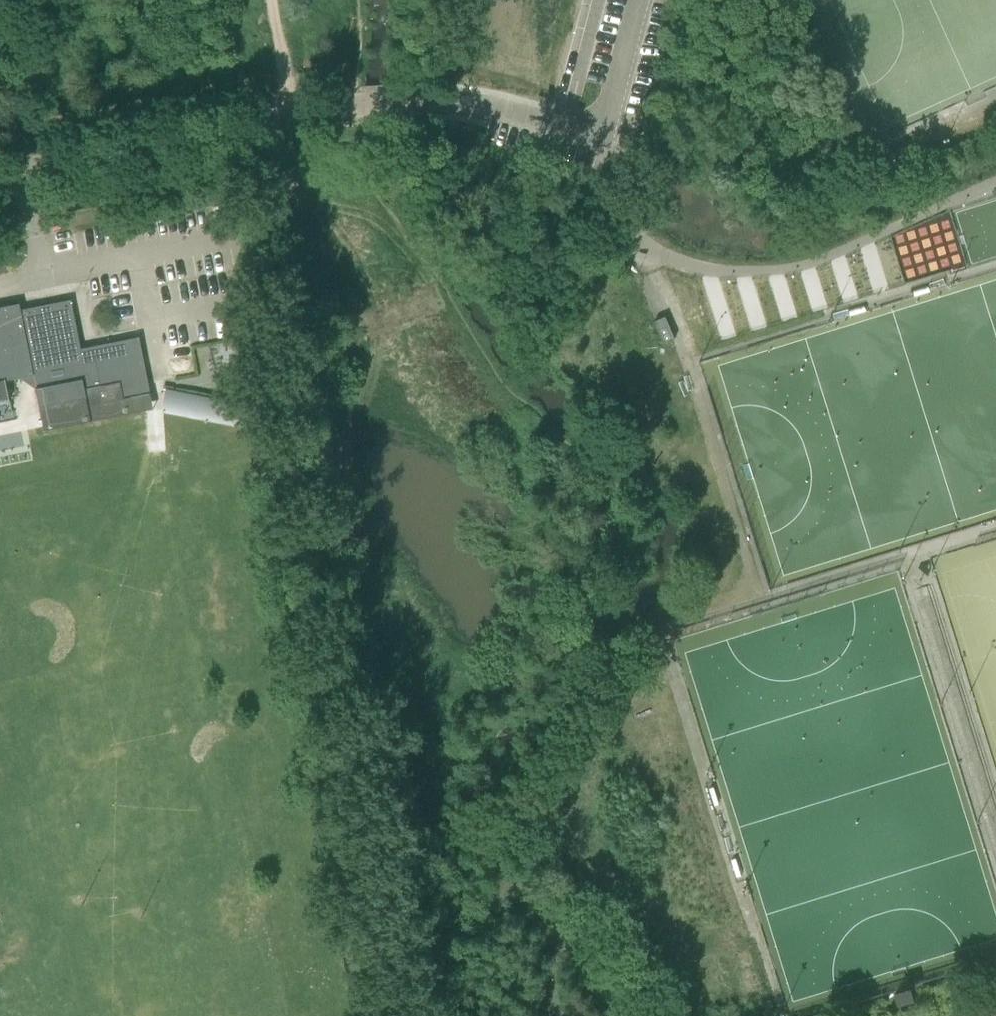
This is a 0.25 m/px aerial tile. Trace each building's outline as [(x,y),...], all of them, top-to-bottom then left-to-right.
[(9,401),(5,381),(34,375),(32,367),(82,357),(81,350),(71,301),(21,311),(9,313),(8,306),(0,308),(0,402),(9,401)] [(663,344),(674,339),(664,317),(653,322),(663,344)] [(82,381),(36,390),(42,423),(44,432),(91,423),(88,407),(150,395),(148,383),(139,338),(138,338),(120,342),(121,351),(100,355),(95,362),(83,364),(78,366),(82,381)] [(162,413),(251,426),(255,403),(166,390),(162,413)]
